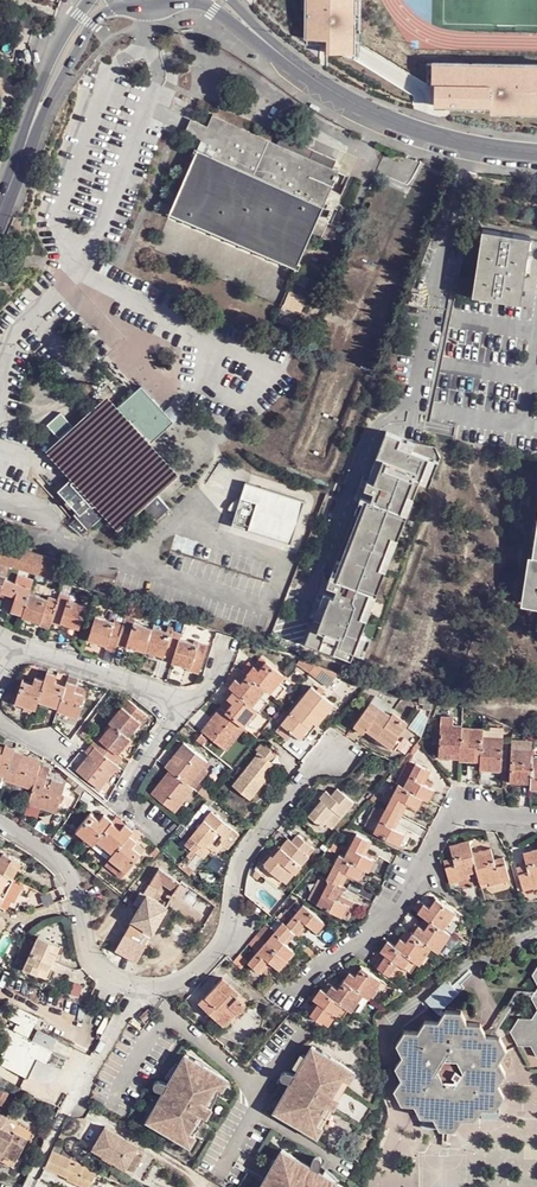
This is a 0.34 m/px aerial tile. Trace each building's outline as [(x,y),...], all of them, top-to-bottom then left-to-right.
[(206,127),(204,127),(199,138),(202,139),(170,214),(299,269),(301,263),(300,262),(338,172),(333,169),(276,145),(211,118),(206,127)] [(199,138),(204,127),(190,120),(185,131),(199,138)] [(279,136),(276,145),(333,169),(336,161),(279,136)] [(332,241),(338,225),(329,221),(322,237),(332,241)] [(470,299),(518,307),(528,242),(480,234),(470,299)] [(288,293),(277,321),(293,327),(304,299),(288,293)] [(102,514),(113,527),(146,497),(150,500),(142,507),(155,521),(169,508),(157,494),(155,496),(152,492),(170,475),(146,446),(150,442),(173,421),(140,384),(117,405),(112,410),(106,402),(74,430),(69,425),(71,423),(59,411),(45,423),(58,437),(64,431),(68,435),(48,454),(69,478),(57,490),(75,511),(72,513),(86,529),(102,514)] [(112,410),(117,405),(106,393),(71,423),(69,425),(74,430),(106,402),(112,410)] [(44,449),(48,454),(68,435),(64,431),(58,437),(44,449)] [(322,597),(304,645),(350,662),(359,637),(427,459),(409,453),(412,445),(383,434),(365,483),(357,504),(353,515),(357,517),(339,564),(335,563),(328,582),(322,597)] [(155,496),(157,494),(179,474),(150,442),(146,446),(170,475),(152,492),(155,496)] [(409,453),(427,459),(437,463),(438,459),(432,448),(412,445),(409,453)] [(427,459),(417,484),(427,488),(437,463),(427,459)] [(352,502),(357,504),(365,483),(360,481),(352,502)] [(305,503),(246,483),(241,498),(236,512),(231,526),(290,547),(305,503)] [(146,497),(113,527),(116,530),(142,507),(150,500),(146,497)] [(236,512),(241,498),(238,499),(236,500),(234,501),(233,502),(231,504),(230,506),(229,507),(228,510),(236,512)] [(60,582),(66,561),(0,541),(0,562),(60,582)] [(532,561),(528,561),(521,610),(536,613),(536,562),(532,561)] [(18,582),(33,587),(36,580),(20,574),(18,582)] [(24,615),(31,592),(33,587),(18,582),(7,579),(2,595),(16,600),(13,612),(24,615)] [(316,596),(322,597),(328,582),(322,580),(316,596)] [(51,622),(58,600),(31,592),(24,615),(40,621),(40,624),(49,627),(51,622)] [(59,596),(58,600),(51,622),(60,625),(61,622),(79,628),(87,606),(59,596)] [(146,650),(155,622),(156,621),(128,612),(124,625),(118,645),(127,648),(128,646),(145,652),(146,650)] [(118,645),(124,625),(96,615),(88,639),(107,646),(105,648),(116,652),(118,645)] [(173,663),(181,639),(183,632),(155,622),(146,650),(164,657),(163,660),(173,663)] [(359,637),(353,654),(363,658),(369,641),(359,637)] [(198,645),(181,639),(173,663),(189,668),(188,670),(198,674),(207,646),(199,643),(198,645)] [(247,676),(267,692),(271,695),(285,678),(266,663),(259,672),(249,664),(242,672),(247,676)] [(40,700),(59,707),(67,683),(58,680),(60,675),(50,672),(47,680),(40,700)] [(253,709),(267,692),(247,676),(240,684),(236,680),(230,689),(253,709)] [(40,700),(47,680),(38,677),(35,684),(24,680),(16,704),(37,710),(40,700)] [(79,717),(87,695),(76,691),(79,685),(79,683),(68,680),(67,683),(59,707),(58,710),(79,717)] [(76,691),(87,695),(89,688),(79,685),(76,691)] [(312,711),(324,721),(337,706),(314,687),(308,696),(317,703),(312,711)] [(258,712),(253,709),(230,689),(223,697),(230,704),(224,711),(245,728),(258,712)] [(320,726),(324,721),(312,711),(317,703),(308,696),(284,724),(294,733),(301,739),(316,722),(320,726)] [(109,726),(126,740),(138,725),(141,726),(147,718),(124,699),(117,707),(120,710),(108,725),(109,726)] [(396,738),(408,722),(392,712),(391,714),(371,700),(354,724),(367,732),(370,728),(378,733),(375,738),(385,744),(395,748),(400,741),(396,738)] [(245,728),(224,711),(205,735),(226,751),(245,728)] [(306,743),(320,726),(316,722),(301,739),(306,743)] [(461,724),(462,723),(461,723),(453,722),(440,722),(437,753),(458,755),(461,724)] [(294,733),(284,724),(278,732),(287,740),(294,733)] [(458,757),(477,759),(480,734),(481,727),(481,725),(461,724),(458,755),(458,757)] [(480,734),(501,736),(503,726),(489,725),(489,728),(481,727),(480,734)] [(128,741),(126,740),(109,726),(99,738),(97,736),(91,744),(116,765),(122,757),(118,754),(128,741)] [(498,768),(501,736),(480,734),(477,759),(477,767),(498,768)] [(513,738),(513,748),(529,749),(529,740),(513,738)] [(419,743),(417,740),(409,750),(413,752),(419,743)] [(259,778),(273,760),(278,753),(265,742),(233,783),(251,798),(264,782),(259,778)] [(169,771),(189,787),(209,763),(184,743),(174,756),(182,763),(179,767),(171,761),(165,768),(169,771)] [(116,765),(91,744),(84,753),(87,756),(76,771),(97,789),(116,765)] [(529,749),(513,748),(509,748),(507,780),(526,781),(529,755),(529,749)] [(14,756),(15,754),(6,751),(4,758),(0,758),(0,780),(7,782),(14,756)] [(526,781),(527,786),(536,787),(536,755),(529,755),(526,781)] [(34,792),(41,768),(42,764),(28,760),(25,770),(21,768),(23,759),(14,756),(7,782),(6,784),(34,792)] [(399,780),(401,781),(427,796),(433,799),(438,788),(427,781),(434,769),(413,757),(411,761),(410,760),(399,780)] [(277,764),(273,760),(259,778),(264,782),(277,764)] [(49,770),(41,768),(34,792),(31,807),(50,810),(61,813),(67,784),(47,780),(49,770)] [(192,789),(189,787),(169,771),(163,778),(170,784),(167,788),(160,782),(150,793),(174,812),(192,789)] [(427,796),(401,781),(389,803),(404,811),(411,798),(422,804),(427,796)] [(318,793),(321,795),(325,798),(318,806),(315,803),(308,811),(322,823),(325,820),(332,826),(353,799),(336,784),(330,791),(325,786),(318,793)] [(325,798),(321,795),(315,803),(318,806),(325,798)] [(404,811),(389,803),(376,827),(402,841),(409,830),(398,824),(404,811)] [(48,818),(50,810),(31,807),(29,817),(43,820),(43,817),(48,818)] [(223,836),(231,826),(212,811),(186,842),(200,854),(207,845),(217,853),(228,839),(223,836)] [(97,841),(111,823),(112,822),(104,816),(100,821),(92,815),(78,833),(92,845),(97,841)] [(112,822),(111,823),(120,831),(125,825),(116,818),(112,822)] [(111,858),(130,835),(133,832),(125,825),(120,831),(111,823),(97,841),(106,848),(103,852),(111,858)] [(236,830),(231,826),(223,836),(228,839),(236,830)] [(133,832),(130,835),(137,841),(141,835),(134,830),(133,832)] [(360,830),(347,853),(368,866),(374,868),(379,858),(368,852),(375,838),(360,830)] [(298,860),(304,864),(318,847),(300,832),(293,841),(287,836),(271,855),(274,858),(269,865),(280,873),(286,866),(290,869),(298,860)] [(126,871),(140,854),(132,847),(136,842),(137,841),(130,835),(111,858),(110,859),(126,871)] [(107,862),(110,859),(111,858),(103,852),(106,848),(97,841),(92,845),(91,848),(107,862)] [(132,847),(140,854),(145,849),(136,842),(132,847)] [(465,878),(471,877),(467,859),(463,846),(445,851),(448,862),(450,869),(441,871),(446,887),(466,881),(465,878)] [(536,849),(518,855),(521,866),(523,873),(513,876),(518,893),(536,887),(536,849)] [(368,866),(347,853),(342,851),(329,874),(344,882),(351,870),(362,876),(368,866)] [(2,907),(25,862),(5,852),(0,862),(0,906),(2,907)] [(506,884),(501,868),(489,872),(487,867),(484,853),(467,859),(471,877),(475,889),(483,886),(485,891),(506,884)] [(290,881),(304,864),(298,860),(290,869),(286,866),(280,873),(290,881)] [(167,906),(185,875),(163,861),(146,893),(167,906)] [(450,869),(448,862),(439,865),(441,871),(450,869)] [(489,872),(501,868),(500,863),(487,867),(489,872)] [(511,870),(513,876),(523,873),(521,866),(511,870)] [(344,882),(329,874),(327,873),(313,897),(344,914),(350,903),(340,897),(347,884),(344,882)] [(299,883),(295,889),(305,897),(310,892),(299,883)] [(153,932),(167,906),(146,893),(140,891),(134,901),(142,905),(133,921),(153,932)] [(206,913),(211,905),(191,891),(186,898),(206,913)] [(294,914),(302,903),(297,899),(288,909),(293,914),(294,914)] [(285,924),(296,933),(301,937),(310,926),(319,933),(327,923),(304,903),(303,904),(302,903),(294,914),(293,914),(285,924)] [(427,912),(421,909),(415,917),(420,921),(440,934),(452,917),(433,904),(427,912)] [(415,917),(421,909),(416,905),(410,913),(415,917)] [(153,932),(133,921),(116,950),(135,962),(153,932)] [(446,939),(440,934),(420,921),(409,938),(428,951),(434,955),(446,939)] [(257,934),(267,942),(276,931),(266,923),(257,934)] [(267,942),(293,964),(301,954),(288,942),(296,933),(285,924),(284,923),(276,931),(267,942)] [(249,943),(260,952),(267,942),(257,934),(255,937),(249,943)] [(48,967),(53,970),(56,971),(67,947),(41,935),(27,967),(44,975),(48,967)] [(416,967),(428,951),(409,938),(403,946),(398,943),(392,951),(409,963),(416,967)] [(284,975),(293,964),(267,942),(260,952),(249,964),(262,975),(271,964),(284,975)] [(409,963),(392,951),(384,946),(378,957),(381,959),(375,967),(388,976),(397,964),(405,969),(409,963)] [(234,962),(235,964),(242,970),(249,963),(240,955),(234,962)] [(49,977),(53,970),(48,967),(44,975),(49,977)] [(348,985),(362,995),(369,999),(380,982),(365,973),(359,980),(354,977),(348,985)] [(234,1006),(239,1010),(246,1002),(233,990),(237,986),(225,974),(201,1001),(222,1020),(234,1006)] [(351,1011),(362,995),(348,985),(342,981),(336,989),(330,986),(325,993),(342,1005),(351,1011)] [(335,1015),(342,1005),(325,993),(319,989),(311,998),(315,1001),(307,1013),(325,1025),(333,1014),(335,1015)] [(149,1000),(140,1008),(145,1013),(154,1005),(149,1000)] [(531,1011),(518,1009),(510,1022),(517,1034),(530,1038),(536,1049),(536,1002),(531,1011)] [(8,1025),(27,1035),(37,1016),(19,1006),(8,1025)] [(227,1024),(239,1010),(234,1006),(222,1020),(227,1024)] [(505,1060),(513,1047),(504,1034),(491,1033),(484,1022),(471,1022),(464,1010),(450,1010),(443,1022),(428,1022),(422,1033),(410,1033),(403,1046),(409,1057),(402,1070),(408,1081),(402,1095),(408,1106),(422,1107),(429,1118),(442,1118),(450,1129),(465,1129),(472,1117),(485,1118),(491,1106),(505,1106),(512,1093),(505,1083),(512,1071),(505,1060)] [(48,1062),(60,1038),(41,1030),(32,1048),(26,1045),(24,1048),(18,1045),(13,1057),(15,1060),(12,1066),(27,1073),(31,1067),(36,1069),(41,1059),(48,1062)] [(292,1081),(276,1108),(313,1129),(319,1134),(325,1124),(322,1123),(318,1120),(328,1103),(335,1108),(342,1097),(335,1093),(350,1066),(315,1045),(297,1076),(292,1081)] [(165,1088),(148,1116),(192,1141),(198,1132),(196,1130),(190,1127),(200,1109),(207,1114),(209,1114),(214,1103),(206,1100),(221,1073),(186,1052),(168,1083),(165,1088)] [(358,1070),(350,1066),(335,1093),(342,1097),(349,1077),(352,1079),(358,1070)] [(230,1077),(221,1073),(206,1100),(214,1103),(220,1085),(224,1088),(230,1077)] [(287,1080),(292,1081),(297,1076),(289,1073),(287,1080)] [(9,1096),(0,1091),(0,1103),(4,1105),(9,1096)] [(318,1120),(322,1123),(335,1108),(328,1103),(318,1120)] [(196,1130),(207,1114),(200,1109),(190,1127),(196,1130)] [(15,1133),(13,1136),(2,1129),(7,1119),(0,1115),(0,1152),(15,1160),(27,1140),(15,1133)] [(13,1136),(15,1133),(10,1121),(7,1119),(2,1129),(13,1136)] [(123,1170),(137,1147),(103,1127),(92,1146),(112,1158),(110,1162),(123,1170)] [(261,1186),(346,1186),(348,1183),(318,1165),(310,1161),(284,1146),(261,1186)] [(15,1160),(0,1152),(0,1161),(11,1167),(15,1160)] [(97,1172),(84,1166),(85,1165),(53,1152),(46,1168),(68,1178),(67,1179),(85,1186),(90,1186),(97,1172)]
